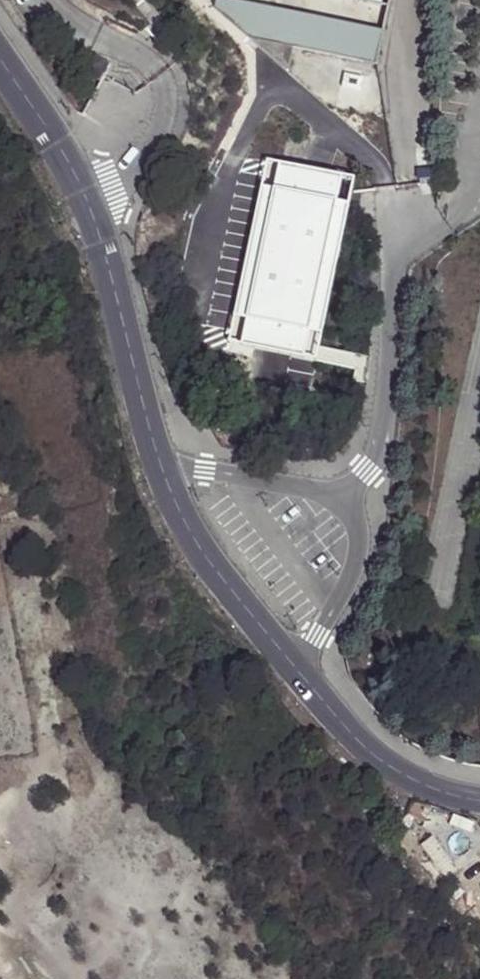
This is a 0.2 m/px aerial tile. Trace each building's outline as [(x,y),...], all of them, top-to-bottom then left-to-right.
[(242,0),(215,0),(213,7),(249,37),(377,63),(385,30),(242,0)] [(380,9),(381,0),(341,0),(380,9)] [(84,71),(102,80),(110,61),(94,53),(84,71)] [(267,158),(230,339),(279,349),(319,357),(356,176),(318,169),(267,158)]
